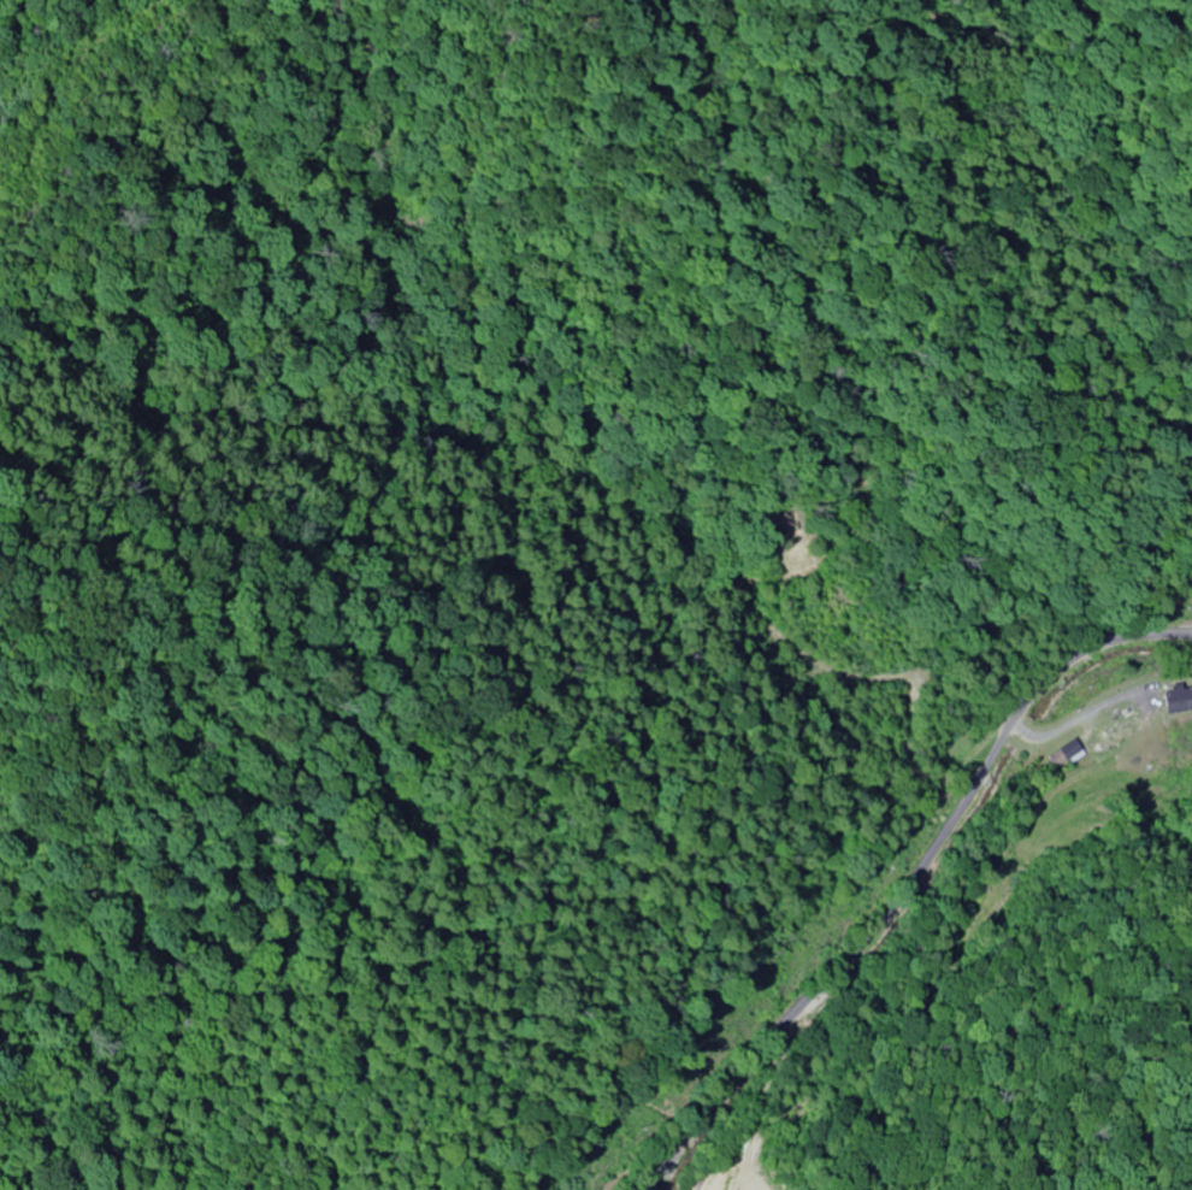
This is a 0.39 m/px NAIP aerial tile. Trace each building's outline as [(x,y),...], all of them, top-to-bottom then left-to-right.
[(1191,711),(1191,688),(1162,692),(1165,714),(1191,711)]
